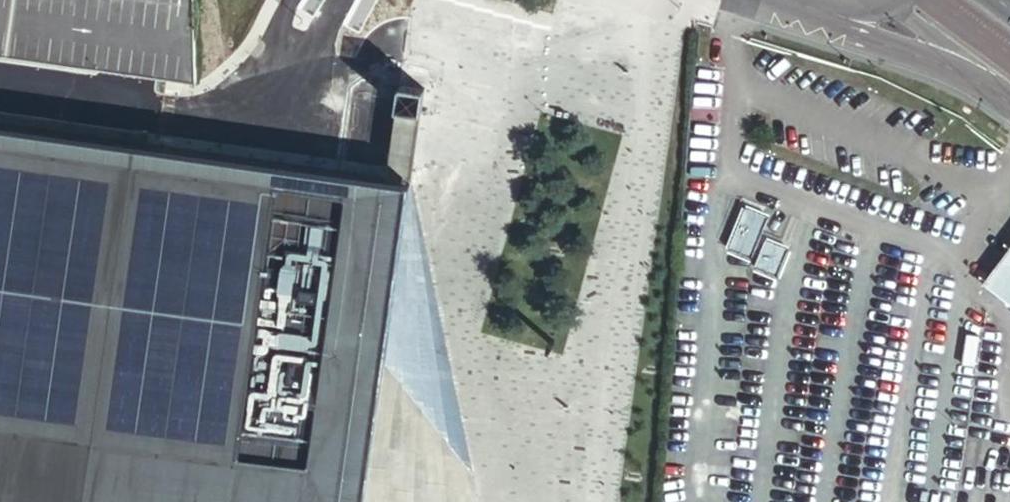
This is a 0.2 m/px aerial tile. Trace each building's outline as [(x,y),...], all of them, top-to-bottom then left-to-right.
[(123,69),(197,80),(196,0),(0,0),(0,53),(123,69)] [(411,89),(401,87),(398,106),(407,107),(419,109),(422,91),(411,89)] [(0,122),(0,500),(13,501),(463,501),(456,471),(365,362),(390,178),(386,178),(377,177),(30,126),(0,122)] [(769,220),(746,210),(729,251),(752,260),(769,220)] [(790,248),(766,239),(755,267),(779,277),(790,248)] [(981,286),(1009,307),(1009,247),(981,286)]
